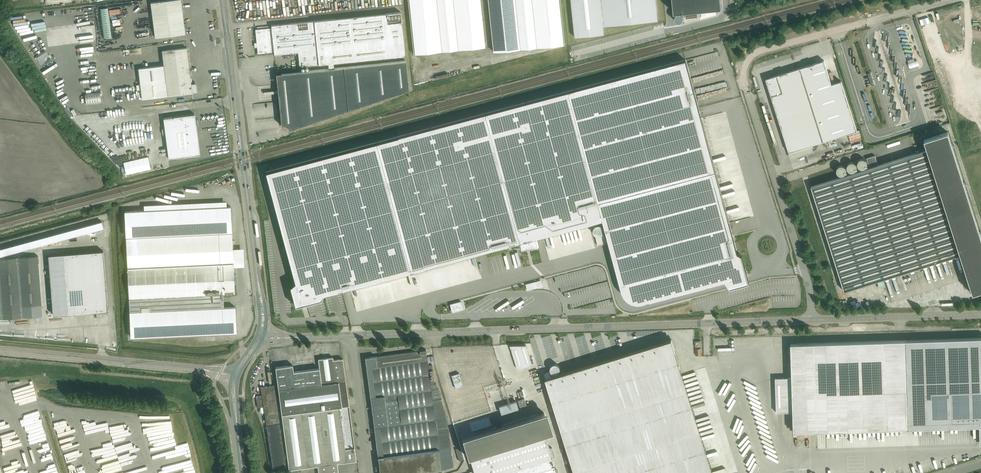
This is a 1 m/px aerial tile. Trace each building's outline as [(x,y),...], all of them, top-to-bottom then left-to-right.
[(155,37),(185,33),(185,28),(186,28),(188,26),(187,24),(186,23),(184,23),(181,0),(166,0),(151,2),(155,37)] [(484,46),(480,0),(409,0),(415,53),(484,46)] [(558,0),(488,0),(493,51),(563,44),(558,0)] [(656,0),(571,0),(575,37),(605,34),(604,26),(659,20),(656,0)] [(674,12),(685,11),(685,18),(698,17),(697,10),(721,7),(721,0),(672,0),(674,12)] [(108,7),(100,8),(104,38),(112,37),(108,7)] [(329,68),(276,73),(281,125),(282,125),(283,125),(284,125),(285,125),(286,126),(287,126),(287,127),(288,128),(288,129),(288,130),(409,89),(406,60),(334,68),(334,63),(405,55),(401,12),(271,25),(271,28),(255,29),(258,53),(274,52),(274,54),(298,52),(300,66),(328,63),(329,68)] [(197,92),(196,86),(195,86),(195,83),(191,83),(187,47),(162,50),(164,65),(138,68),(142,98),(192,92),(197,91),(197,92)] [(50,58),(46,50),(36,56),(41,64),(50,58)] [(812,53),(805,55),(807,61),(814,59),(812,53)] [(913,58),(908,60),(911,70),(919,68),(919,65),(916,66),(913,58)] [(737,252),(686,60),(266,172),(295,282),(290,286),(295,306),(321,299),(324,294),(332,292),(413,270),(478,253),(518,242),(519,245),(522,249),(523,248),(522,245),(528,244),(527,240),(529,239),(532,244),(531,239),(535,238),(535,243),(538,247),(538,246),(536,237),(572,228),(603,220),(622,290),(624,295),(628,299),(633,302),(638,303),(644,302),(720,282),(725,281),(730,287),(749,282),(742,255),(737,252)] [(857,130),(841,81),(831,84),(824,60),(766,79),(789,152),(811,145),(857,130)] [(101,102),(100,92),(85,94),(86,104),(101,102)] [(163,118),(169,158),(184,156),(200,154),(195,114),(174,117),(163,118)] [(924,139),(927,149),(878,165),(875,155),(867,158),(870,168),(811,186),(844,291),(960,254),(972,293),(980,290),(980,237),(948,132),(924,139)] [(230,206),(125,211),(126,237),(232,231),(230,206)] [(606,243),(604,232),(604,231),(604,230),(604,229),(603,228),(603,227),(602,226),(601,226),(601,225),(600,225),(599,225),(598,225),(597,225),(596,226),(595,226),(594,227),(594,228),(593,229),(593,230),(593,231),(593,232),(594,233),(594,234),(595,235),(598,245),(606,243)] [(126,238),(129,300),(223,295),(223,297),(228,296),(228,295),(235,295),(236,294),(236,286),(234,287),(232,233),(126,238)] [(103,251),(64,254),(68,314),(108,310),(103,251)] [(64,254),(49,255),(53,315),(68,314),(64,254)] [(12,318),(42,315),(38,255),(8,257),(12,318)] [(8,257),(0,258),(0,318),(12,318),(8,257)] [(543,295),(589,294),(589,282),(560,283),(560,285),(551,285),(551,281),(543,281),(543,295)] [(223,307),(223,297),(223,295),(129,300),(131,337),(236,332),(235,306),(223,307)] [(686,355),(695,353),(691,338),(683,340),(686,355)] [(905,340),(791,344),(792,377),(775,378),(776,412),(792,412),(793,412),(793,413),(793,431),(805,431),(805,429),(918,426),(980,424),(980,338),(905,340)] [(544,372),(575,472),(712,472),(679,366),(678,362),(678,361),(675,351),(671,339),(659,343),(601,361),(551,376),(549,370),(544,372)] [(518,369),(532,364),(526,345),(510,345),(518,369)] [(380,472),(429,472),(453,466),(447,417),(436,383),(434,383),(432,364),(428,364),(426,349),(365,357),(370,397),(371,397),(375,427),(374,427),(380,472)] [(318,465),(319,472),(336,472),(338,472),(337,463),(356,460),(343,358),(333,359),(333,357),(318,359),(319,368),(294,371),(293,364),(275,367),(289,469),(290,469),(300,468),(318,465)] [(538,382),(545,380),(542,371),(535,373),(538,382)] [(455,388),(463,386),(459,373),(451,375),(455,388)] [(264,395),(256,396),(258,407),(265,406),(268,424),(266,425),(273,471),(287,469),(274,385),(260,387),(261,387),(262,387),(264,395)] [(526,404),(524,398),(518,400),(520,406),(526,404)] [(518,408),(516,401),(499,406),(501,414),(518,408)] [(551,457),(554,456),(552,447),(548,448),(544,434),(550,432),(544,412),(462,438),(468,457),(470,457),(474,470),(469,472),(556,472),(551,457)] [(469,423),(471,431),(491,424),(489,417),(469,423)]
